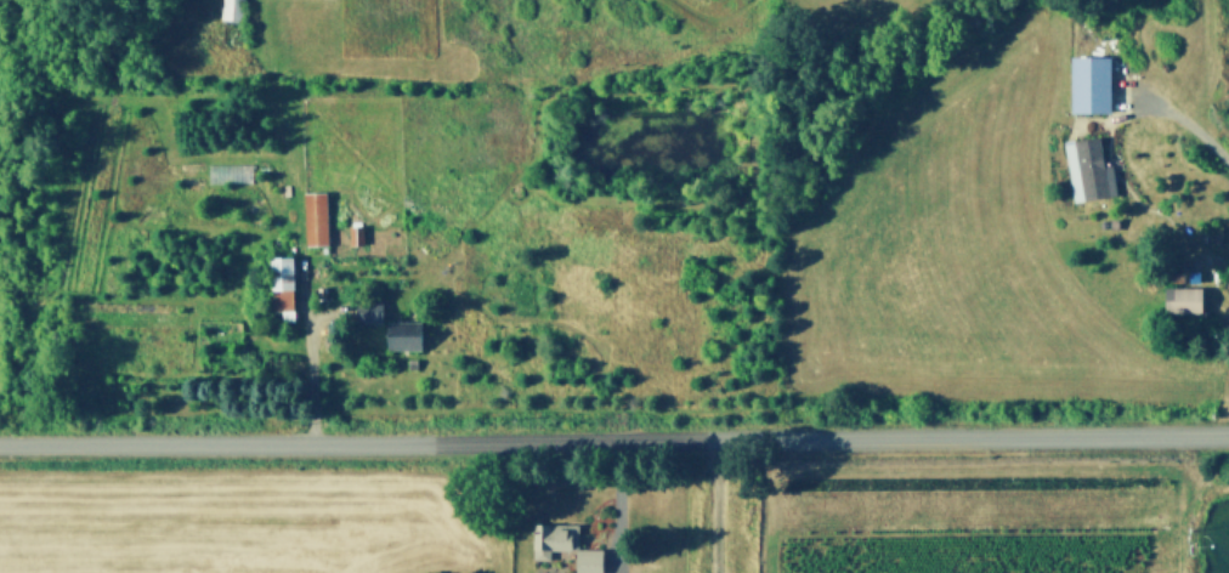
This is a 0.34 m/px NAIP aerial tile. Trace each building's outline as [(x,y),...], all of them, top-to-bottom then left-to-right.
[(219,18),(219,0),(243,0),(242,19),(219,18)] [(1061,114),(1061,57),(1106,58),(1105,114),(1061,114)] [(1050,143),(1092,137),(1097,168),(1104,166),(1109,195),(1060,203),(1050,143)] [(301,188),(324,188),(325,243),(302,244),(301,188)] [(1108,215),(1117,214),(1117,226),(1108,226),(1108,215)] [(346,221),(363,221),(363,242),(346,242),(346,221)] [(267,254),(289,253),(291,308),(268,310),(267,254)] [(1182,259),(1182,267),(1171,268),(1171,259),(1182,259)] [(1188,268),(1197,267),(1199,277),(1189,278),(1188,268)] [(1162,307),(1163,282),(1200,284),(1199,310),(1162,307)] [(315,285),(325,285),(325,299),(315,299),(315,285)] [(353,320),(353,296),(380,296),(380,320),(353,320)] [(420,318),(419,346),(386,345),(387,317),(420,318)] [(536,558),(536,524),(579,524),(579,548),(561,548),(561,558),(536,558)] [(607,552),(606,572),(577,572),(578,551),(607,552)]
